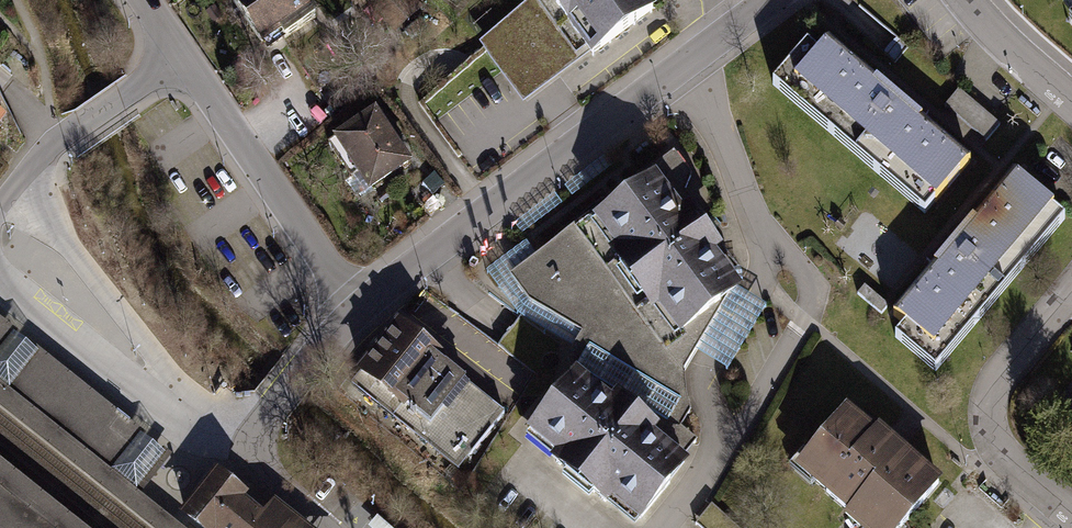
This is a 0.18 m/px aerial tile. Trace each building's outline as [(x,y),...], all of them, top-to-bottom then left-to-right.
[(315,18),(302,0),(237,0),(233,3),(268,52),(315,18)] [(650,0),(530,0),(477,40),(501,73),(525,105),(534,98),(654,6),(650,0)] [(924,216),(969,163),(820,35),(774,88),(924,216)] [(981,150),(1004,123),(964,88),(940,116),(981,150)] [(406,169),(364,108),(321,136),(364,198),(406,169)] [(586,345),(660,390),(742,311),(670,160),(511,283),(534,311),(586,345)] [(1064,214),(1016,173),(890,319),(938,360),(1064,214)] [(172,456),(0,318),(0,383),(110,471),(140,496),(172,456)] [(344,387),(458,475),(504,415),(391,327),(344,387)] [(573,373),(523,434),(635,525),(685,464),(573,373)] [(149,527),(181,527),(156,508),(140,496),(110,471),(0,383),(0,408),(149,527)] [(931,489),(838,405),(783,466),(852,527),(896,527),(931,489)] [(0,460),(0,527),(86,527),(0,460)] [(214,472),(177,519),(189,527),(306,527),(274,502),(262,517),(245,503),(248,499),(214,472)] [(377,518),(369,527),(389,527),(377,518)]
